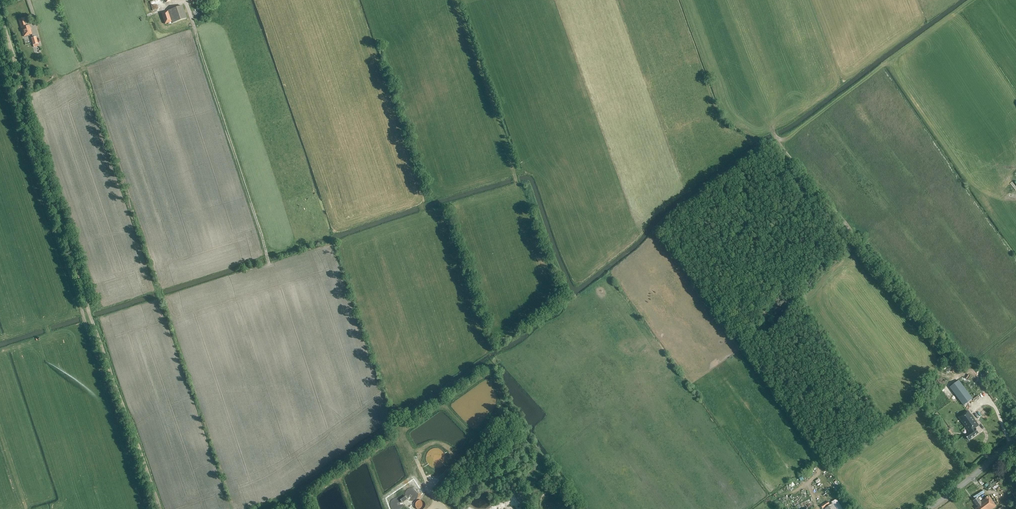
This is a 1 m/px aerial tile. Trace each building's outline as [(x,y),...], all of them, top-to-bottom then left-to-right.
[(168,10),(168,11),(161,13),(165,24),(168,23),(168,25),(186,19),(182,6),(168,10)] [(24,37),(32,34),(29,26),(26,27),(24,18),(19,20),(24,37)] [(958,381),(949,387),(964,406),(972,399),(958,381)] [(965,436),(969,441),(979,433),(975,429),(979,426),(968,411),(959,418),(969,432),(965,436)] [(961,425),(955,429),(959,434),(964,430),(961,425)] [(829,485),(820,489),(823,495),(831,491),(829,485)] [(996,506),(989,496),(981,502),(978,498),(974,501),(978,507),(976,508),(992,508),(996,506)]
